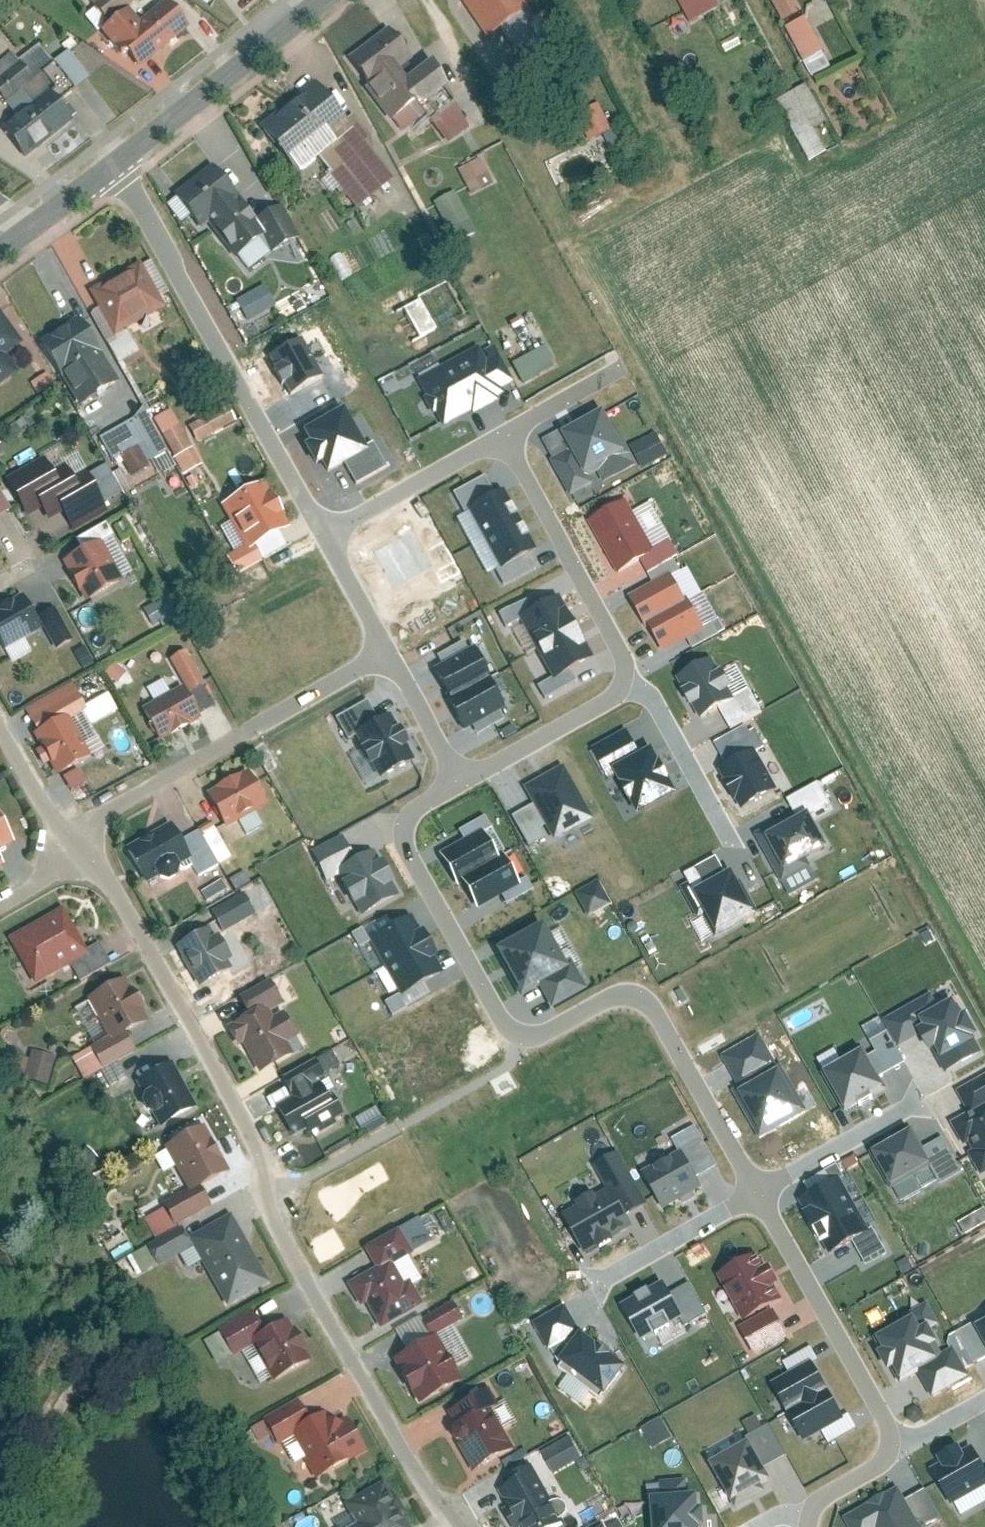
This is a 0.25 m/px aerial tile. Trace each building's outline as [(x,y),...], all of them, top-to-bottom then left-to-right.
[(102,24),(135,1),(134,0),(85,0),(102,24)] [(495,36),(532,11),(525,0),(472,0),(495,36)] [(689,10),(707,0),(684,0),(689,10)] [(780,23),(801,14),(795,0),(770,0),(780,23)] [(168,6),(128,37),(115,20),(94,35),(123,74),(185,27),(168,6)] [(804,18),(784,28),(808,76),(829,66),(804,18)] [(395,31),(351,59),(388,117),(416,99),(425,114),(453,96),(431,61),(407,76),(397,61),(410,53),(395,31)] [(530,40),(512,48),(517,60),(535,51),(530,40)] [(70,115),(56,96),(71,84),(51,58),(31,74),(11,47),(0,55),(0,99),(14,118),(0,128),(0,130),(18,155),(70,115)] [(312,88),(267,124),(299,164),(321,146),(364,200),(392,178),(343,116),(338,120),(312,88)] [(833,145),(802,90),(782,101),(813,156),(833,145)] [(575,114),(587,143),(612,133),(600,104),(575,114)] [(443,146),(467,129),(452,107),(428,123),(443,146)] [(462,169),(476,197),(495,188),(481,160),(462,169)] [(217,168),(184,195),(210,228),(260,189),(244,169),(228,182),(217,168)] [(455,193),(435,203),(451,232),(471,222),(455,193)] [(136,269),(88,296),(111,336),(159,309),(136,269)] [(234,302),(245,324),(274,310),(263,287),(234,302)] [(417,302),(401,312),(418,341),(434,332),(417,302)] [(32,366),(0,318),(0,387),(32,366)] [(83,320),(39,346),(76,410),(105,393),(89,365),(104,356),(83,320)] [(322,380),(301,342),(268,360),(289,398),(322,380)] [(417,379),(444,430),(505,397),(478,347),(417,379)] [(545,347),(512,364),(523,385),(555,367),(545,347)] [(180,475),(199,465),(172,410),(152,420),(180,475)] [(135,413),(92,437),(113,473),(156,449),(135,413)] [(365,454),(343,413),(302,435),(308,446),(304,448),(316,469),(319,467),(324,476),(365,454)] [(630,456),(605,414),(564,439),(589,481),(630,456)] [(36,463),(2,481),(44,554),(80,533),(67,511),(93,490),(36,463)] [(119,496),(129,490),(121,473),(110,479),(119,496)] [(287,532),(263,488),(224,510),(247,551),(249,554),(253,551),(287,532)] [(503,493),(468,511),(499,571),(534,553),(503,493)] [(627,503),(591,523),(619,573),(655,553),(627,503)] [(83,547),(66,557),(91,602),(126,582),(102,540),(115,533),(109,522),(78,539),(83,547)] [(261,565),(253,551),(249,554),(247,551),(227,563),(236,579),(261,565)] [(673,560),(651,572),(656,581),(678,568),(673,560)] [(631,598),(646,627),(649,626),(688,604),(672,575),(631,598)] [(558,597),(520,618),(553,679),(591,658),(558,597)] [(0,610),(0,655),(0,656),(41,634),(20,599),(0,610)] [(649,626),(664,655),(706,632),(690,604),(688,604),(649,626)] [(37,617),(53,651),(70,642),(54,609),(37,617)] [(678,670),(704,659),(699,648),(674,660),(678,670)] [(477,650),(433,672),(449,702),(445,703),(461,733),(505,710),(489,679),(491,678),(477,650)] [(715,660),(680,679),(701,718),(736,699),(715,660)] [(186,684),(148,708),(170,742),(207,718),(186,684)] [(54,719),(34,732),(63,776),(96,754),(71,715),(85,705),(76,692),(49,710),(54,719)] [(414,761),(389,717),(356,735),(381,779),(414,761)] [(675,794),(652,749),(614,769),(637,814),(675,794)] [(777,791),(753,750),(718,771),(742,811),(777,791)] [(592,821),(562,768),(524,789),(554,842),(592,821)] [(68,795),(85,786),(76,770),(59,779),(68,795)] [(252,771),(211,792),(229,827),(270,805),(252,771)] [(525,846),(545,836),(529,805),(509,816),(525,846)] [(0,815),(0,845),(13,838),(0,815)] [(828,851),(809,815),(767,837),(786,872),(828,851)] [(171,827),(123,852),(142,883),(186,855),(171,827)] [(213,830),(200,837),(217,870),(232,862),(213,830)] [(496,861),(481,834),(442,856),(457,884),(462,881),(477,906),(515,885),(500,858),(496,861)] [(398,895),(374,852),(337,873),(361,916),(398,895)] [(218,873),(196,883),(205,901),(227,889),(218,873)] [(757,912),(733,873),(692,898),(716,936),(757,912)] [(597,880),(573,894),(587,917),(611,903),(597,880)] [(243,897),(210,916),(221,934),(253,917),(243,897)] [(67,908),(13,938),(40,985),(80,962),(87,973),(110,960),(99,941),(89,946),(67,908)] [(443,974),(412,917),(371,940),(402,997),(443,974)] [(542,926),(496,951),(521,996),(567,971),(542,926)] [(209,930),(175,950),(198,991),(233,973),(209,930)] [(116,983),(84,1001),(108,1043),(88,1056),(98,1073),(135,1055),(125,1038),(141,1030),(116,983)] [(265,1002),(234,1019),(263,1072),(297,1053),(290,1041),(302,1034),(288,1007),(273,1016),(265,1002)] [(961,1020),(953,1005),(917,1026),(930,1048),(934,1046),(948,1070),(980,1052),(971,1038),(975,1035),(965,1018),(961,1020)] [(758,1032),(718,1053),(734,1083),(774,1062),(758,1032)] [(25,1050),(17,1080),(46,1087),(54,1058),(25,1050)] [(864,1051),(825,1073),(847,1111),(886,1089),(864,1051)] [(171,1063),(134,1083),(157,1127),(194,1107),(171,1063)] [(802,1109),(780,1071),(739,1094),(761,1132),(802,1109)] [(329,1080),(280,1104),(297,1137),(313,1129),(315,1134),(335,1124),(333,1119),(345,1113),(329,1080)] [(954,1124),(982,1174),(984,1172),(984,1107),(954,1124)] [(224,1175),(195,1127),(161,1147),(188,1192),(181,1196),(161,1208),(170,1222),(208,1199),(201,1189),(224,1175)] [(932,1168),(912,1131),(871,1153),(890,1190),(932,1168)] [(87,1150),(72,1163),(81,1174),(96,1161),(87,1150)] [(682,1153),(645,1174),(665,1210),(702,1189),(682,1153)] [(870,1230),(840,1178),(800,1201),(830,1253),(870,1230)] [(632,1227),(611,1190),(565,1216),(585,1253),(632,1227)] [(268,1280),(230,1215),(187,1241),(225,1306),(268,1280)] [(379,1270),(421,1245),(409,1224),(367,1249),(379,1270)] [(753,1256),(718,1276),(745,1321),(780,1300),(753,1256)] [(380,1329),(422,1303),(411,1285),(405,1289),(390,1264),(351,1288),(361,1304),(364,1303),(380,1329)] [(663,1284),(623,1307),(641,1340),(682,1317),(663,1284)] [(450,1304),(420,1320),(430,1335),(459,1319),(450,1304)] [(772,1308),(735,1327),(750,1357),(787,1338),(772,1308)] [(248,1341),(271,1383),(305,1364),(280,1320),(262,1330),(253,1312),(216,1333),(226,1352),(248,1341)] [(915,1318),(876,1339),(899,1380),(938,1359),(930,1346),(934,1343),(925,1326),(921,1328),(915,1318)] [(438,1334),(392,1358),(417,1406),(463,1381),(438,1334)] [(629,1369),(583,1335),(559,1366),(605,1400),(629,1369)] [(812,1362),(773,1384),(806,1441),(845,1418),(812,1362)] [(64,1408),(75,1391),(66,1385),(55,1403),(64,1408)] [(485,1397),(445,1417),(473,1475),(516,1449),(485,1397)] [(316,1481),(355,1460),(326,1411),(311,1419),(299,1400),(264,1420),(273,1438),(290,1432),(316,1481)] [(543,1418),(550,1437),(565,1432),(558,1413),(543,1418)] [(582,1458),(569,1436),(535,1455),(547,1476),(582,1458)] [(749,1444),(710,1464),(730,1502),(769,1482),(749,1444)] [(932,1470),(952,1504),(984,1485),(984,1468),(973,1447),(932,1470)] [(497,1492),(517,1526),(547,1526),(562,1519),(534,1474),(497,1492)] [(344,1505),(353,1523),(347,1526),(410,1526),(384,1484),(344,1505)] [(845,1519),(850,1526),(921,1526),(899,1488),(845,1519)] [(602,1493),(580,1501),(588,1522),(610,1513),(602,1493)] [(652,1499),(653,1526),(705,1526),(703,1508),(697,1508),(696,1496),(652,1499)] [(607,1526),(625,1526),(619,1518),(607,1526)]
